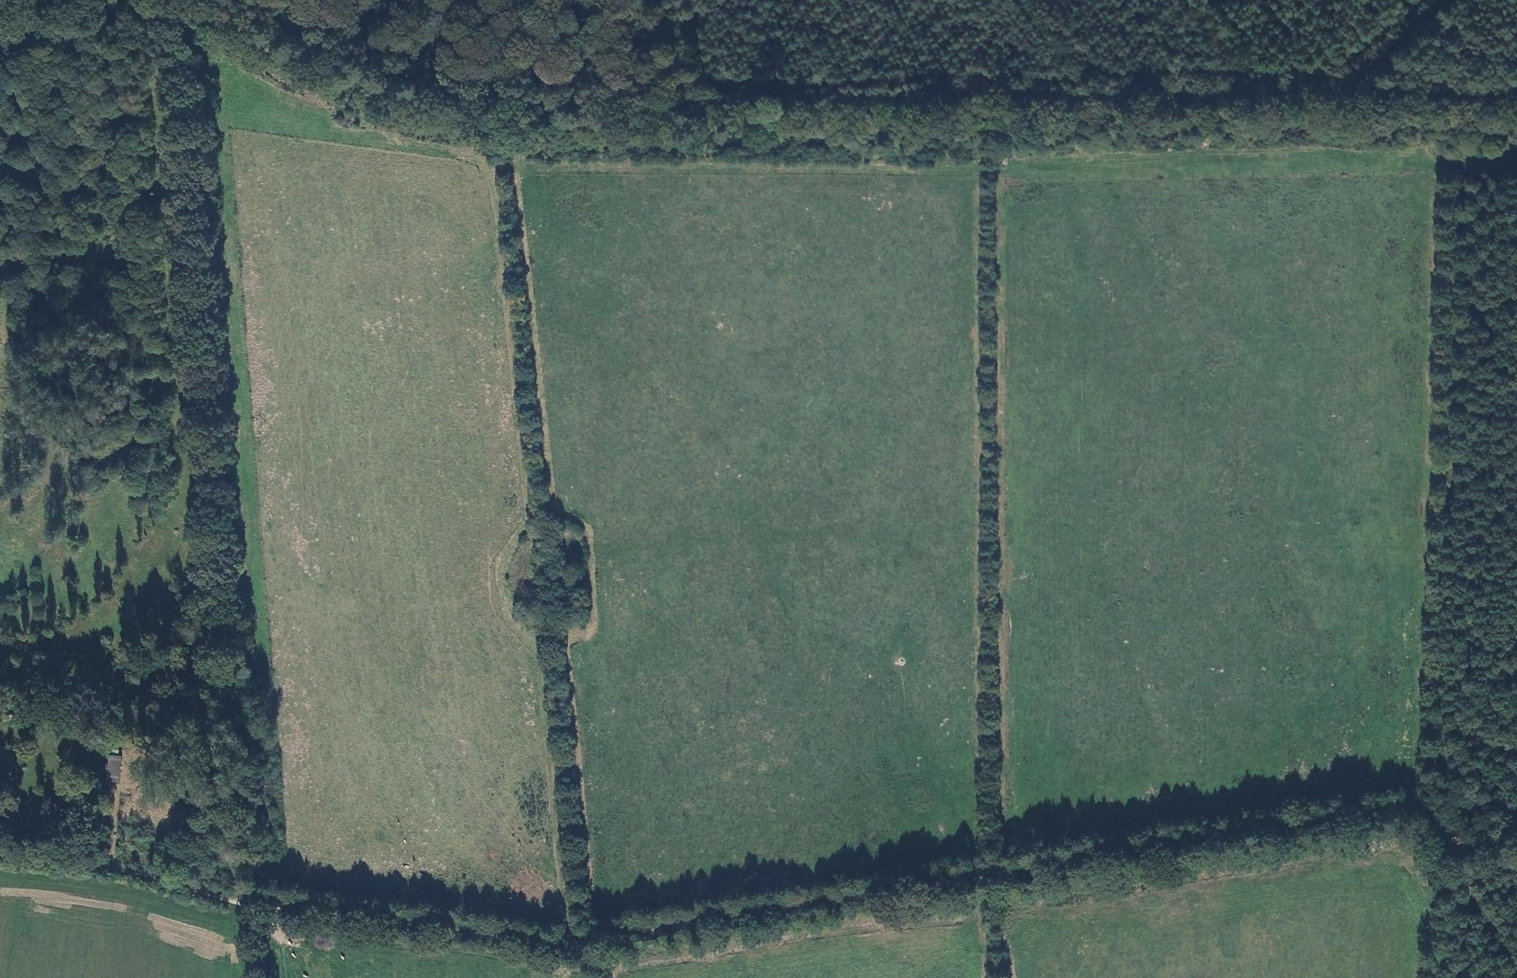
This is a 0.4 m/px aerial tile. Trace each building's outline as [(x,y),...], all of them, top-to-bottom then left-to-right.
[(109,756),(107,781),(119,782),(121,757),(109,756)]
